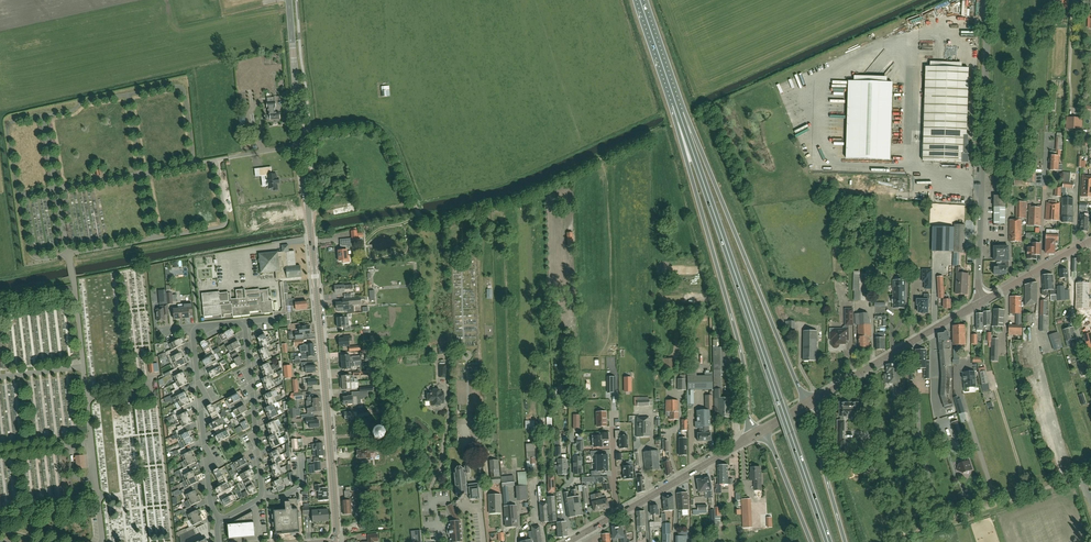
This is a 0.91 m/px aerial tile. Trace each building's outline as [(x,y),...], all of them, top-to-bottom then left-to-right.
[(1057,8),(1067,8),(1067,0),(1058,0),(1057,8)] [(846,54),(832,60),(834,64),(848,58),(846,54)] [(923,161),(966,162),(966,160),(968,158),(969,158),(969,136),(967,134),(969,68),(926,67),(923,161)] [(846,158),(891,159),(893,82),(848,81),(846,158)] [(386,87),(381,87),(382,91),(382,97),(387,97),(390,96),(389,86),(386,87)] [(270,114),(270,120),(280,119),(279,112),(275,113),(274,109),(274,107),(275,107),(275,102),(267,103),(267,108),(268,114),(270,114)] [(898,115),(905,107),(902,105),(895,112),(898,115)] [(903,127),(901,122),(905,120),(903,115),(894,120),(899,129),(903,127)] [(1083,118),(1067,117),(1066,128),(1082,129),(1083,118)] [(898,143),(905,139),(901,129),(898,130),(900,134),(895,137),(898,143)] [(1055,150),(1057,150),(1056,156),(1050,156),(1050,160),(1049,160),(1049,163),(1050,163),(1049,170),(1058,170),(1061,170),(1062,165),(1059,164),(1059,156),(1060,156),(1060,150),(1062,150),(1063,142),(1062,142),(1062,137),(1062,135),(1059,135),(1059,137),(1056,137),(1055,150)] [(271,168),(259,169),(259,176),(261,176),(267,175),(268,185),(269,189),(273,188),(273,190),(278,190),(278,184),(279,183),(279,180),(278,178),(277,178),(276,174),(272,174),(270,175),(270,172),(271,172),(271,168)] [(1014,186),(1026,187),(1026,172),(1015,172),(1015,176),(1014,176),(1014,186)] [(1070,182),(1071,177),(1063,176),(1062,186),(1062,188),(1067,188),(1073,189),(1074,183),(1070,182)] [(1062,222),(1067,222),(1073,223),(1073,217),(1074,217),(1074,212),(1073,212),(1073,198),(1068,198),(1067,198),(1067,193),(1063,193),(1063,198),(1062,198),(1061,217),(1062,217),(1062,222)] [(1005,196),(994,196),(994,226),(1005,226),(1005,196)] [(1049,201),(1049,202),(1046,202),(1045,219),(1059,220),(1060,203),(1056,203),(1056,201),(1049,201)] [(1022,218),(1027,218),(1027,202),(1016,202),(1016,218),(1017,218),(1017,220),(1009,220),(1009,241),(1021,242),(1021,220),(1022,220),(1022,218)] [(964,253),(965,225),(954,225),(953,253),(955,253),(954,261),(959,261),(959,253),(964,253)] [(952,251),(952,228),(935,228),(934,250),(952,251)] [(357,233),(356,230),(350,231),(352,241),(358,240),(357,238),(363,237),(363,233),(357,233)] [(1058,230),(1046,230),(1046,253),(1054,254),(1055,243),(1058,243),(1058,241),(1058,240),(1058,230)] [(1036,255),(1040,255),(1040,244),(1033,244),(1033,248),(1028,248),(1027,259),(1036,259),(1036,255)] [(295,251),(290,251),(289,245),(282,245),(283,252),(279,253),(278,252),(259,254),(261,273),(278,271),(279,279),(287,279),(302,277),(301,266),(294,266),(293,255),(295,254),(295,251)] [(341,251),(338,251),(339,261),(343,261),(343,263),(350,262),(349,255),(347,256),(347,250),(346,250),(346,247),(346,245),(340,246),(340,249),(343,248),(343,251),(341,251)] [(1000,261),(1008,261),(1008,247),(996,247),(996,261),(1000,261)] [(994,275),(1001,275),(1007,275),(1007,268),(1009,268),(1008,261),(1000,261),(1000,262),(998,262),(997,263),(997,266),(994,266),(994,275)] [(969,274),(962,273),(962,268),(957,267),(956,273),(957,273),(956,294),(968,294),(969,274)] [(1060,269),(1060,278),(1064,278),(1065,282),(1068,282),(1068,277),(1068,273),(1067,274),(1067,269),(1064,269),(1064,268),(1061,269),(1060,269)] [(932,290),(932,271),(932,270),(922,269),(922,282),(924,282),(924,289),(932,290)] [(854,291),(854,300),(861,300),(861,291),(859,291),(860,271),(854,271),(853,291),(854,291)] [(937,277),(938,293),(939,298),(944,298),(944,308),(951,308),(950,299),(948,299),(947,294),(944,294),(943,276),(937,277)] [(905,300),(905,291),(905,281),(894,281),(894,287),(894,297),(893,297),(893,303),(894,303),(894,308),(896,308),(902,308),(905,308),(905,300)] [(282,314),(286,314),(287,324),(291,324),(290,312),(291,312),(291,306),(296,305),(296,310),(307,308),(306,300),(295,301),(295,298),(292,298),(291,294),(288,294),(288,293),(287,282),(283,282),(280,282),(282,309),(281,309),(282,314)] [(1025,284),(1025,306),(1037,303),(1037,282),(1025,284)] [(1082,308),(1088,308),(1088,295),(1088,283),(1083,283),(1078,283),(1078,289),(1076,289),(1076,292),(1077,292),(1077,308),(1082,308)] [(335,293),(344,293),(344,289),(353,288),(352,285),(344,285),(334,286),(335,293)] [(1063,286),(1057,287),(1058,294),(1057,294),(1057,300),(1064,300),(1064,294),(1070,294),(1069,290),(1064,290),(1063,286)] [(219,292),(202,294),(203,303),(206,303),(206,306),(203,306),(204,317),(222,315),(222,318),(225,317),(225,315),(233,314),(233,317),(251,315),(250,312),(262,311),(262,314),(273,313),(273,312),(272,301),(269,301),(268,290),(261,290),(262,292),(260,292),(260,289),(247,290),(247,293),(246,293),(245,289),(236,290),(237,299),(232,299),(229,299),(228,292),(222,293),(219,293),(219,292)] [(928,305),(929,305),(930,294),(924,294),(924,300),(917,300),(917,305),(919,305),(919,313),(921,313),(922,314),(923,314),(924,314),(925,314),(926,313),(928,313),(928,305)] [(1016,319),(1016,325),(1009,325),(1009,330),(1009,335),(1022,335),(1022,333),(1022,321),(1021,321),(1021,319),(1021,296),(1010,296),(1010,313),(1016,313),(1016,319)] [(353,306),(349,307),(348,305),(351,305),(350,299),(342,299),(342,302),(336,303),(336,309),(337,309),(337,312),(347,311),(347,312),(353,312),(353,306)] [(184,308),(181,309),(182,319),(190,318),(189,317),(193,316),(192,311),(192,304),(192,303),(183,304),(184,308)] [(160,309),(156,309),(157,321),(165,320),(165,316),(169,316),(168,305),(160,306),(160,309)] [(182,319),(181,309),(173,309),(174,320),(182,319)] [(853,326),(853,319),(853,309),(845,309),(845,319),(846,326),(849,326),(853,326)] [(993,326),(1003,326),(1004,310),(994,309),(993,326)] [(859,347),(864,347),(863,313),(855,314),(856,325),(858,325),(859,347)] [(870,319),(868,319),(868,313),(863,313),(864,347),(869,347),(869,342),(870,342),(870,339),(869,339),(869,337),(872,337),(871,324),(870,319)] [(1024,314),(1024,323),(1032,323),(1032,314),(1024,314)] [(875,316),(875,320),(881,320),(881,326),(886,326),(886,320),(886,316),(875,316)] [(345,327),(345,331),(351,330),(351,326),(348,326),(348,318),(344,318),(337,318),(337,328),(345,327)] [(295,333),(296,339),(303,338),(303,334),(311,334),(310,325),(299,326),(300,332),(295,333)] [(965,325),(959,325),(953,326),(953,345),(959,345),(966,344),(965,325)] [(1075,332),(1073,327),(1064,330),(1067,341),(1072,340),(1073,345),(1078,344),(1076,338),(1076,336),(1075,332)] [(231,337),(234,335),(231,329),(219,336),(222,342),(223,341),(225,344),(236,338),(233,340),(231,337)] [(849,340),(849,329),(830,329),(830,340),(832,340),(832,345),(833,347),(835,348),(837,348),(839,347),(840,345),(840,344),(846,344),(846,340),(849,340)] [(260,336),(257,338),(258,341),(257,341),(258,344),(270,338),(269,336),(266,338),(265,334),(264,334),(263,331),(259,333),(260,336)] [(803,361),(810,361),(817,361),(817,331),(811,331),(804,331),(803,361)] [(945,333),(939,334),(942,375),(941,396),(945,409),(953,406),(950,396),(949,396),(950,379),(952,378),(952,365),(951,365),(950,349),(951,349),(951,347),(952,347),(952,340),(949,341),(949,332),(948,332),(948,331),(945,331),(945,333)] [(876,349),(885,349),(884,333),(880,333),(880,338),(875,338),(876,349)] [(339,347),(349,346),(349,341),(351,341),(351,336),(343,337),(344,339),(339,339),(339,347)] [(715,340),(713,340),(713,341),(714,371),(715,409),(718,409),(718,417),(730,417),(730,394),(723,394),(723,385),(729,385),(729,371),(725,371),(725,348),(719,348),(719,340),(720,340),(720,336),(715,336),(715,340)] [(181,345),(185,344),(182,338),(177,340),(172,343),(171,343),(169,344),(172,349),(173,349),(174,349),(180,346),(181,345)] [(228,354),(235,350),(241,347),(236,338),(225,344),(227,347),(226,347),(230,353),(228,354)] [(258,351),(267,346),(270,345),(268,342),(271,340),(270,338),(258,344),(259,344),(261,349),(258,350),(258,351)] [(207,343),(206,341),(200,344),(206,355),(208,358),(215,354),(213,351),(210,347),(209,347),(209,346),(211,345),(209,341),(207,343)] [(303,345),(301,345),(301,353),(314,351),(314,344),(303,345)] [(270,352),(267,346),(258,351),(260,353),(258,354),(260,357),(270,352)] [(926,349),(916,350),(916,368),(924,368),(924,378),(929,378),(930,362),(927,362),(926,349)] [(234,360),(237,367),(243,364),(237,353),(236,353),(235,350),(228,354),(229,357),(233,361),(234,360)] [(175,352),(169,355),(167,356),(171,364),(184,358),(182,352),(176,355),(175,352)] [(260,357),(263,362),(271,358),(269,352),(270,352),(260,357)] [(209,365),(210,368),(217,364),(215,361),(216,360),(213,355),(215,354),(208,358),(202,361),(205,366),(209,365)] [(184,358),(171,364),(174,369),(175,369),(177,368),(187,363),(184,358)] [(661,371),(673,370),(672,358),(660,359),(661,371)] [(1078,361),(1082,376),(1089,374),(1085,359),(1078,361)] [(361,365),(361,361),(341,362),(342,366),(341,366),(341,368),(342,368),(342,369),(350,369),(350,366),(361,365)] [(154,364),(153,362),(149,362),(149,364),(150,373),(159,372),(158,363),(154,364)] [(210,368),(212,371),(209,372),(212,378),(224,371),(221,366),(220,366),(218,363),(217,364),(210,368)] [(270,366),(269,363),(260,367),(261,370),(260,370),(261,373),(277,365),(276,364),(275,365),(274,364),(270,366)] [(316,372),(315,364),(302,366),(302,370),(306,370),(306,373),(316,372)] [(900,364),(887,365),(887,373),(888,373),(888,384),(894,383),(894,384),(896,384),(896,395),(901,394),(900,364)] [(261,380),(271,375),(274,374),(273,370),(276,369),(276,367),(278,367),(277,365),(261,373),(262,373),(264,378),(261,379),(261,380)] [(286,365),(287,378),(295,378),(294,365),(286,365)] [(712,376),(696,376),(696,365),(687,366),(687,376),(687,390),(687,394),(693,393),(693,390),(712,390),(712,376)] [(979,368),(982,385),(988,384),(986,370),(985,367),(979,368)] [(186,377),(184,372),(178,375),(177,372),(171,375),(172,378),(173,377),(176,382),(186,377)] [(963,377),(964,380),(965,380),(966,388),(969,387),(975,387),(974,372),(964,373),(965,377),(963,377)] [(261,383),(263,386),(273,381),(273,380),(274,380),(271,375),(261,380),(263,382),(261,383)] [(186,377),(176,382),(179,388),(189,383),(186,377)] [(303,378),(304,380),(304,384),(308,383),(308,385),(309,385),(309,386),(310,386),(312,386),(312,385),(317,384),(316,379),(310,379),(310,377),(308,377),(303,378)] [(607,377),(607,390),(607,393),(616,393),(616,390),(616,377),(607,377)] [(632,392),(632,379),(632,377),(624,377),(624,392),(631,392),(632,392)] [(678,379),(678,390),(686,390),(686,379),(678,379)] [(266,391),(275,386),(273,381),(263,386),(266,391)] [(439,405),(439,403),(443,403),(443,401),(444,401),(443,395),(442,392),(439,392),(439,390),(432,390),(432,391),(430,391),(430,396),(427,396),(427,401),(430,401),(430,405),(433,405),(433,406),(439,405)] [(188,397),(186,392),(180,394),(179,391),(173,394),(171,395),(175,404),(178,402),(188,397)] [(348,397),(343,398),(344,405),(353,404),(353,406),(357,406),(357,400),(361,399),(362,399),(365,397),(365,394),(367,394),(367,391),(362,391),(362,395),(359,396),(358,396),(352,396),(348,396),(348,397)] [(274,397),(272,392),(263,396),(264,399),(263,399),(264,402),(274,397)] [(227,400),(225,401),(228,405),(229,404),(231,408),(239,404),(237,401),(241,399),(238,393),(227,399),(227,400)] [(706,407),(706,410),(709,410),(713,410),(712,399),(712,395),(705,395),(705,399),(705,407),(706,407)] [(306,407),(307,407),(312,407),(321,406),(320,398),(317,399),(316,396),(307,397),(307,401),(306,401),(306,407)] [(958,396),(954,397),(959,414),(965,412),(961,398),(959,399),(958,396)] [(188,397),(178,402),(181,408),(191,403),(188,397)] [(264,402),(265,402),(267,407),(268,407),(274,404),(277,403),(274,397),(264,402)] [(638,407),(649,406),(653,406),(653,399),(649,399),(649,397),(634,397),(634,407),(638,407)] [(666,400),(666,412),(669,412),(669,419),(678,420),(678,412),(678,400),(666,400)] [(235,418),(240,415),(247,411),(242,402),(239,404),(231,408),(236,417),(235,417),(235,418)] [(859,402),(839,402),(839,417),(840,417),(840,420),(837,420),(837,452),(845,452),(845,439),(843,439),(843,432),(845,432),(845,420),(844,420),(844,417),(859,417),(859,402)] [(264,412),(266,415),(279,408),(278,406),(275,407),(274,404),(268,407),(267,407),(264,408),(266,411),(264,412)] [(220,415),(216,411),(212,405),(206,408),(212,419),(215,418),(217,421),(221,418),(220,415)] [(266,415),(266,414),(269,420),(279,415),(277,412),(280,410),(279,408),(266,415)] [(289,408),(287,408),(288,412),(290,412),(290,419),(296,418),(295,408),(289,408)] [(710,425),(709,410),(706,410),(697,411),(697,422),(695,422),(695,428),(698,428),(699,428),(699,429),(708,429),(708,426),(709,426),(709,425),(710,425)] [(175,419),(176,420),(179,419),(180,422),(190,417),(188,411),(182,414),(181,411),(173,415),(175,419)] [(345,420),(354,420),(354,416),(357,416),(357,412),(344,413),(345,420)] [(250,428),(244,417),(241,418),(240,415),(235,418),(236,421),(240,425),(240,424),(241,426),(239,427),(241,431),(243,430),(244,431),(250,428)] [(597,415),(597,427),(606,426),(605,415),(597,415)] [(182,425),(177,427),(178,429),(181,428),(183,427),(193,422),(190,417),(180,422),(182,425)] [(215,429),(217,432),(224,428),(222,425),(223,424),(225,422),(223,417),(221,418),(217,421),(209,425),(212,430),(215,429)] [(306,424),(310,424),(310,429),(315,428),(315,427),(319,427),(319,426),(320,426),(320,423),(319,423),(319,420),(314,420),(314,417),(309,418),(306,418),(306,424)] [(958,420),(951,423),(957,439),(963,437),(958,420)] [(129,423),(124,423),(124,421),(121,421),(122,426),(125,426),(126,433),(129,433),(129,423)] [(275,421),(266,425),(267,428),(266,428),(267,431),(277,426),(275,421)] [(534,421),(525,421),(525,429),(529,429),(529,427),(534,427),(534,421)] [(268,431),(270,436),(267,437),(267,438),(276,433),(280,432),(277,426),(267,431),(268,431)] [(699,434),(698,434),(698,441),(703,441),(707,440),(711,440),(711,433),(709,433),(709,426),(708,426),(708,429),(699,429),(699,434)] [(380,428),(380,427),(376,428),(373,429),(372,433),(372,436),(373,436),(374,439),(377,440),(377,441),(381,441),(381,440),(384,439),(385,435),(385,432),(384,432),(383,429),(380,428)] [(217,432),(219,435),(215,436),(218,442),(231,436),(227,430),(225,431),(224,428),(217,432)] [(183,431),(177,434),(175,434),(179,443),(192,437),(190,431),(184,434),(183,431)] [(620,431),(615,431),(615,439),(619,439),(620,449),(628,449),(627,435),(621,436),(620,431)] [(600,436),(592,436),(593,447),(602,447),(602,440),(608,440),(608,432),(600,433),(600,436)] [(276,433),(267,438),(269,440),(267,441),(269,444),(279,439),(276,433)] [(179,443),(182,442),(185,447),(195,442),(192,437),(179,443)] [(269,444),(272,449),(281,444),(279,439),(269,444)] [(318,440),(315,440),(316,450),(315,450),(323,449),(323,443),(318,444),(318,440)] [(357,458),(358,459),(361,459),(361,461),(370,461),(370,452),(379,451),(378,446),(374,446),(374,447),(361,448),(361,451),(358,451),(358,455),(357,455),(356,456),(356,458),(357,458)] [(280,455),(278,450),(269,454),(270,457),(269,457),(270,460),(280,455)] [(181,463),(194,456),(192,451),(186,453),(185,451),(179,453),(180,456),(181,456),(184,461),(181,463)] [(595,456),(595,464),(607,463),(607,460),(608,460),(608,456),(607,456),(607,455),(599,455),(599,451),(590,452),(591,456),(595,456)] [(645,470),(660,469),(658,451),(644,452),(645,470)] [(574,457),(573,457),(574,474),(582,474),(581,457),(578,457),(577,453),(573,453),(574,457)] [(77,461),(76,461),(77,468),(85,467),(84,455),(76,456),(76,457),(77,457),(77,461)] [(270,460),(269,460),(272,466),(270,466),(270,467),(278,463),(283,461),(283,460),(280,455),(270,460)] [(562,459),(558,459),(558,465),(558,469),(558,475),(567,474),(566,462),(566,459),(566,455),(562,455),(562,459)] [(179,470),(181,473),(187,470),(185,467),(197,462),(194,456),(181,463),(183,468),(179,470)] [(244,457),(233,464),(238,472),(239,472),(246,468),(244,465),(247,463),(244,457)] [(963,472),(973,469),(969,460),(960,463),(959,465),(958,465),(958,467),(957,469),(963,472)] [(672,468),(671,461),(664,462),(667,476),(674,474),(673,468),(672,468)] [(270,470),(272,473),(281,468),(278,463),(270,467),(272,469),(270,470)] [(608,466),(607,463),(595,464),(595,471),(591,472),(591,476),(600,475),(600,472),(608,471),(608,470),(609,470),(609,466),(608,466)] [(728,465),(718,465),(718,469),(720,470),(720,471),(723,471),(724,478),(725,478),(725,484),(729,484),(728,465)] [(453,473),(451,473),(452,479),(453,479),(454,479),(455,483),(454,484),(455,484),(455,489),(456,494),(455,495),(456,495),(456,497),(457,498),(460,498),(464,498),(465,498),(464,497),(464,496),(467,495),(467,496),(469,496),(469,490),(466,490),(466,488),(467,488),(467,487),(466,488),(466,483),(467,483),(466,482),(466,483),(465,478),(466,478),(466,477),(465,477),(466,476),(466,473),(470,473),(469,466),(464,466),(464,468),(463,468),(462,468),(461,468),(460,467),(460,466),(459,467),(457,467),(457,466),(456,466),(457,467),(455,469),(454,469),(455,470),(455,473),(454,473),(453,472),(453,473)] [(624,467),(624,479),(633,479),(632,466),(624,467)] [(760,467),(751,467),(751,475),(750,475),(750,480),(755,480),(755,484),(754,484),(754,490),(762,490),(761,475),(760,475),(760,467)] [(241,482),(246,479),(254,475),(251,469),(247,471),(246,468),(239,472),(241,475),(240,475),(243,481),(241,482)] [(281,468),(272,473),(274,478),(283,474),(281,468)] [(222,482),(223,485),(228,482),(226,479),(223,475),(222,475),(219,469),(213,472),(219,483),(222,482)] [(720,470),(718,469),(719,484),(717,484),(717,489),(721,489),(721,484),(725,484),(725,478),(724,478),(723,471),(720,471),(720,470)] [(181,473),(179,474),(183,482),(182,483),(196,476),(194,470),(188,473),(187,470),(181,473)] [(518,472),(519,486),(516,486),(517,501),(528,500),(527,485),(527,480),(526,472),(518,472)] [(636,473),(635,473),(635,478),(637,478),(638,493),(645,491),(644,477),(641,477),(641,473),(636,473)] [(184,486),(185,488),(181,490),(182,490),(180,491),(181,494),(189,490),(187,487),(199,481),(196,476),(182,483),(184,486)] [(504,502),(506,527),(518,526),(516,505),(509,506),(509,502),(509,497),(508,487),(515,486),(514,479),(513,479),(513,476),(501,477),(502,487),(503,498),(504,502)] [(246,479),(241,482),(243,485),(246,491),(248,495),(250,494),(250,495),(256,492),(250,481),(248,478),(246,479)] [(707,491),(705,478),(698,480),(698,485),(698,486),(698,488),(698,489),(699,489),(700,496),(705,496),(704,491),(707,491)] [(280,479),(272,483),(273,486),(272,486),(274,490),(272,490),(274,493),(278,491),(278,492),(284,489),(280,479)] [(230,492),(228,489),(230,489),(227,483),(228,482),(223,485),(215,489),(220,498),(224,496),(230,492)] [(468,484),(469,490),(469,496),(470,500),(480,499),(478,483),(468,484)] [(327,488),(321,488),(321,485),(316,485),(316,491),(319,491),(319,500),(328,499),(327,488)] [(198,496),(196,490),(190,493),(189,490),(181,494),(184,499),(187,498),(188,501),(198,496)] [(345,501),(342,501),(343,514),(351,514),(355,513),(354,509),(351,509),(350,501),(352,501),(352,500),(352,495),(355,495),(358,495),(358,490),(355,490),(351,491),(347,491),(344,491),(345,501)] [(572,498),(576,516),(583,515),(580,496),(577,497),(576,490),(572,491),(573,497),(572,498)] [(232,495),(230,492),(224,496),(225,499),(222,500),(225,506),(236,500),(233,495),(232,495)] [(576,516),(572,498),(569,498),(568,492),(564,493),(568,517),(576,516)] [(687,492),(682,493),(677,493),(678,510),(689,509),(687,492)] [(602,509),(598,493),(590,495),(594,511),(602,509)] [(601,493),(598,493),(602,509),(609,508),(607,499),(606,499),(606,495),(602,496),(601,493)] [(489,513),(501,513),(500,495),(489,495),(489,513)] [(664,511),(669,510),(675,510),(673,495),(663,496),(664,511)] [(189,507),(191,506),(201,501),(198,496),(188,501),(184,503),(186,508),(181,511),(182,514),(191,510),(189,507)] [(549,521),(557,520),(555,497),(547,497),(549,521)] [(300,533),(297,498),(284,500),(285,510),(274,511),(275,532),(277,532),(277,535),(300,533)] [(541,522),(548,521),(546,503),(539,503),(541,522)] [(449,538),(450,541),(458,541),(459,541),(462,541),(460,521),(451,504),(447,506),(455,521),(448,522),(448,527),(447,527),(448,538),(449,538)] [(698,509),(698,513),(699,513),(707,513),(707,510),(707,505),(698,505),(698,509)] [(658,506),(651,506),(651,515),(654,515),(655,522),(662,522),(662,518),(660,518),(659,510),(658,510),(658,506)] [(192,512),(191,510),(182,514),(183,517),(185,516),(187,518),(189,517),(190,520),(200,515),(201,514),(199,510),(198,511),(198,510),(192,512)] [(313,522),(321,521),(329,521),(328,510),(312,511),(313,522)] [(254,511),(229,525),(230,538),(230,539),(256,537),(255,522),(254,511)] [(643,527),(643,526),(645,526),(644,512),(637,512),(637,526),(637,532),(642,532),(642,527),(643,527)] [(756,525),(765,523),(763,512),(754,514),(756,525)] [(557,523),(558,537),(568,536),(566,522),(562,522),(562,514),(557,515),(558,523),(557,523)] [(203,521),(200,515),(190,520),(187,522),(189,527),(185,529),(182,531),(184,534),(193,529),(191,526),(203,521)] [(365,519),(365,520),(358,522),(359,528),(367,527),(366,522),(369,521),(368,518),(365,519)] [(670,534),(671,534),(671,524),(663,524),(663,534),(663,541),(670,541),(670,534)] [(618,526),(619,538),(621,538),(622,541),(630,541),(627,541),(626,533),(624,533),(622,525),(621,526),(621,525),(619,525),(618,526)] [(533,538),(534,541),(542,541),(540,526),(532,527),(533,538)] [(412,536),(416,536),(416,541),(421,541),(420,530),(411,531),(411,536),(412,536)]
